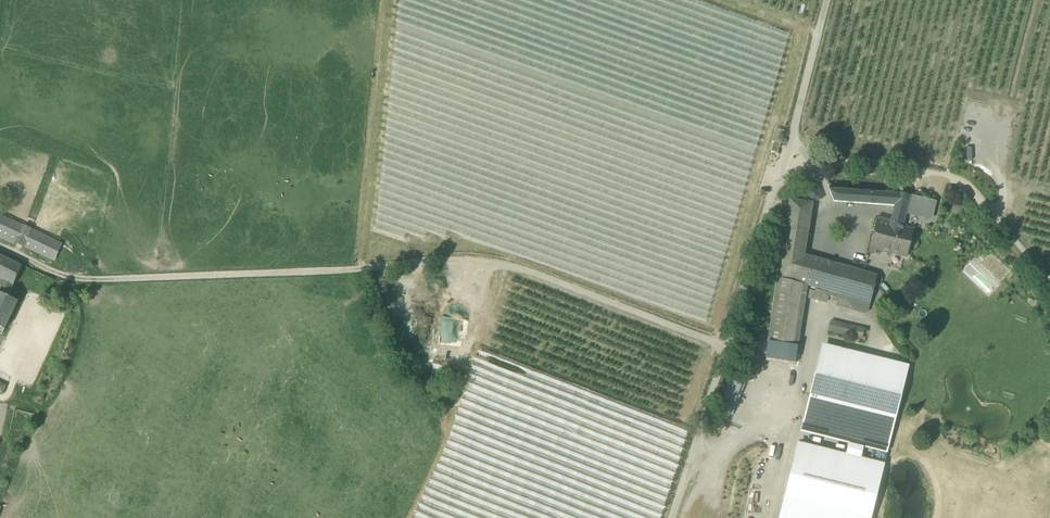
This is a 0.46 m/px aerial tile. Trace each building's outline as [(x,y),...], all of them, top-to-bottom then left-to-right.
[(781,144),(774,142),(771,152),(777,154),(781,144)] [(806,190),(810,203),(822,200),(818,188),(806,190)] [(898,206),(901,194),(829,189),(834,202),(895,206),(898,206)] [(898,206),(895,206),(891,221),(891,224),(903,227),(906,212),(931,219),(935,203),(910,197),(910,196),(901,194),(898,206)] [(778,277),(800,283),(804,255),(813,203),(810,203),(790,200),(784,241),(778,277)] [(54,260),(61,245),(0,216),(0,234),(54,260)] [(891,224),(891,221),(877,217),(869,253),(876,255),(877,250),(907,258),(914,230),(903,227),(891,224)] [(877,276),(804,255),(800,283),(808,285),(840,294),(871,303),(877,276)] [(0,256),(0,278),(4,280),(14,285),(22,267),(0,256)] [(798,347),(808,285),(800,283),(778,277),(768,342),(798,347)] [(14,285),(4,280),(0,290),(0,293),(8,297),(14,285)] [(5,330),(18,302),(8,297),(0,293),(0,327),(5,330)] [(866,314),(868,312),(871,303),(840,294),(836,306),(866,314)] [(442,318),(441,343),(460,344),(460,338),(468,338),(468,319),(442,318)] [(829,331),(862,339),(865,329),(831,321),(829,331)] [(823,344),(810,394),(896,416),(909,365),(823,344)] [(795,349),(768,345),(766,358),(793,362),(795,349)] [(887,453),(896,416),(810,394),(801,432),(887,453)] [(727,422),(730,416),(718,411),(715,417),(727,422)] [(799,443),(796,454),(882,475),(884,464),(799,443)] [(785,497),(870,517),(871,517),(882,475),(796,454),(785,497)] [(785,497),(780,517),(870,517),(785,497)]
